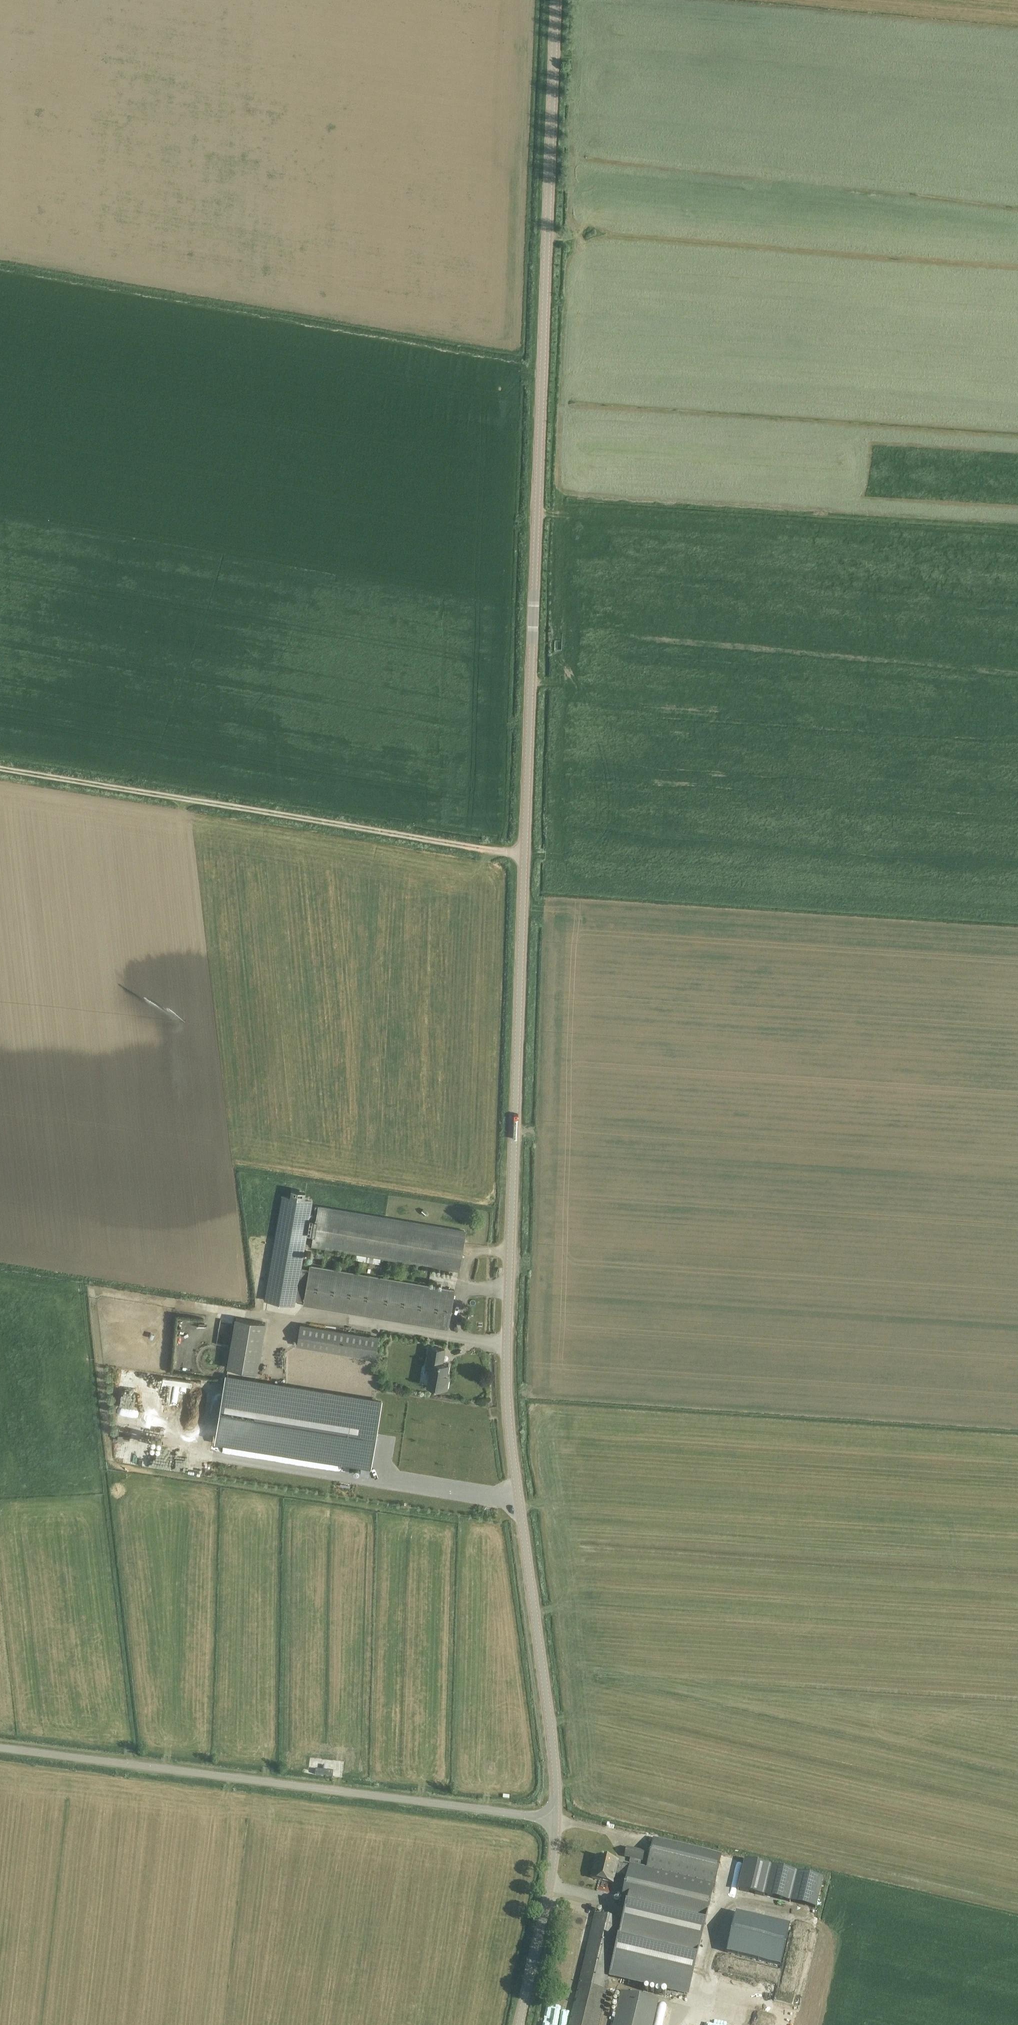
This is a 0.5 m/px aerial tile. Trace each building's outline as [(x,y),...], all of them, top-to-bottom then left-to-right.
[(304,1301),(310,1269),(299,1267),(304,1237),(308,1213),(310,1201),(305,1200),(306,1191),(291,1188),(290,1198),(280,1196),(263,1298),(293,1303),(294,1300),(304,1301)] [(458,1270),(464,1231),(318,1206),(317,1214),(308,1213),(304,1237),(313,1238),(311,1246),(365,1255),(364,1261),(380,1264),(381,1257),(458,1270)] [(310,1269),(304,1301),(304,1305),(448,1329),(455,1290),(310,1266),(310,1269)] [(236,1317),(227,1367),(257,1373),(266,1322),(236,1317)] [(378,1336),(301,1323),(297,1345),(374,1358),(378,1336)] [(445,1349),(430,1346),(426,1366),(430,1367),(427,1385),(446,1389),(448,1379),(446,1379),(449,1364),(442,1363),(445,1349)] [(176,1369),(185,1369),(185,1354),(177,1354),(176,1369)] [(226,1377),(216,1442),(253,1448),(316,1458),(362,1465),(360,1475),(369,1476),(371,1467),(381,1402),(264,1383),(227,1377),(226,1377)] [(596,1865),(593,1878),(611,1882),(613,1873),(627,1877),(620,1905),(624,1906),(626,1906),(610,1975),(688,1994),(721,1856),(721,1855),(654,1839),(647,1868),(607,1858),(597,1856),(595,1865),(596,1865)] [(627,1848),(625,1857),(643,1861),(648,1862),(650,1853),(645,1852),(627,1848)] [(764,1896),(771,1866),(745,1860),(738,1889),(764,1896)] [(569,2024),(599,2024),(609,1982),(607,1981),(608,1974),(619,1926),(621,1919),(605,1915),(595,1913),(569,2024)] [(736,1914),(727,1953),(780,1965),(789,1926),(736,1914)] [(614,2024),(652,2024),(657,2001),(622,1993),(614,2024)]
